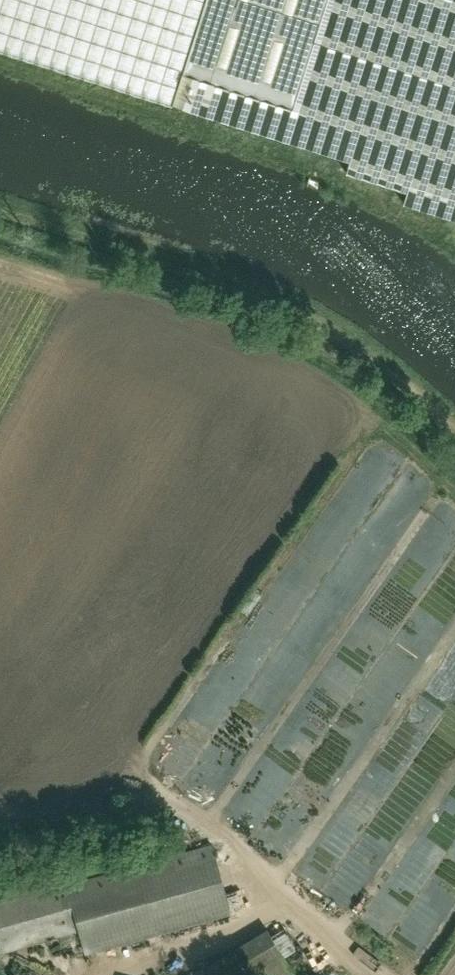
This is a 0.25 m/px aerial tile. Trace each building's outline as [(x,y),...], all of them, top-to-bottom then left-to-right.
[(255,131),(349,161),(346,172),(352,174),(407,191),(403,202),(403,203),(411,206),(421,209),(454,219),(454,0),(0,0),(0,50),(255,131)] [(43,941),(79,931),(85,955),(232,914),(213,845),(58,888),(57,882),(0,898),(0,953),(43,941)] [(208,960),(216,974),(285,974),(296,970),(274,927),(208,960)]
